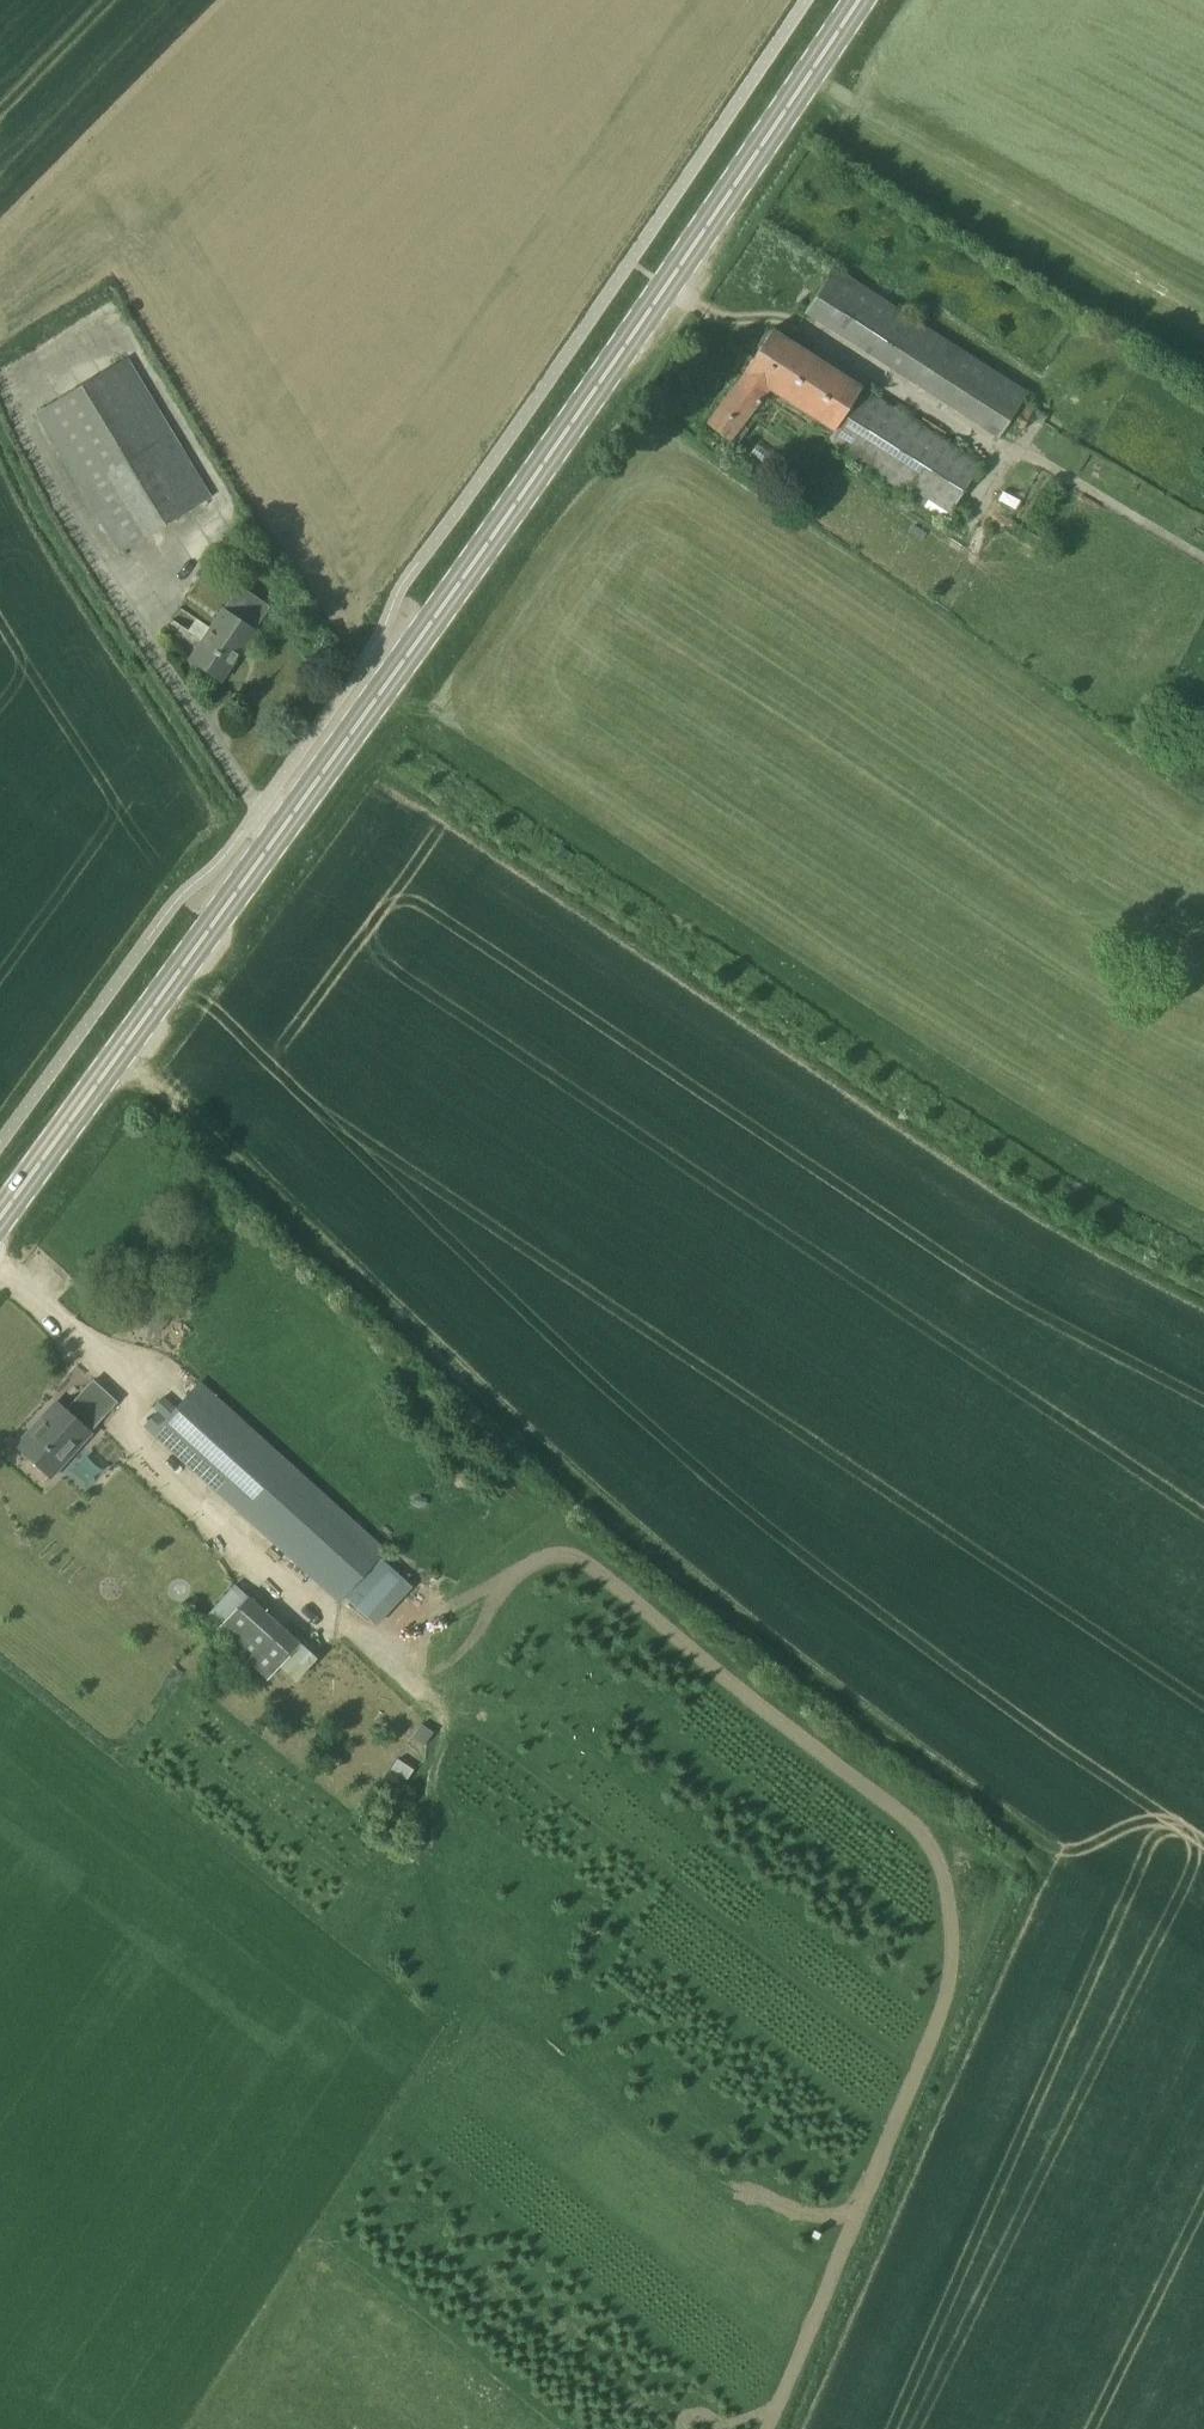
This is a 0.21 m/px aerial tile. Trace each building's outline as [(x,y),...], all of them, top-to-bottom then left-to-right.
[(997,438),(1026,391),(834,266),(805,314),(997,438)] [(861,389),(771,328),(744,372),(744,373),(707,423),(731,439),(767,385),(833,430),(825,443),(945,518),(981,462),(861,388),(861,389)] [(120,551),(210,497),(126,357),(36,412),(120,551)] [(254,630),(270,606),(239,585),(223,609),(222,609),(209,627),(196,618),(188,632),(201,640),(189,657),(221,680),(254,631),(254,630)] [(169,1318),(148,1300),(140,1310),(161,1328),(169,1318)] [(90,1431),(117,1400),(92,1379),(65,1410),(55,1401),(15,1444),(50,1477),(92,1433),(90,1431)] [(157,1411),(144,1426),(338,1603),(344,1596),(346,1594),(380,1555),(386,1548),(200,1381),(176,1407),(163,1395),(152,1406),(157,1411)] [(66,1470),(82,1490),(104,1472),(88,1452),(66,1470)] [(280,1664),(300,1642),(246,1593),(213,1630),(267,1679),(280,1664)]
